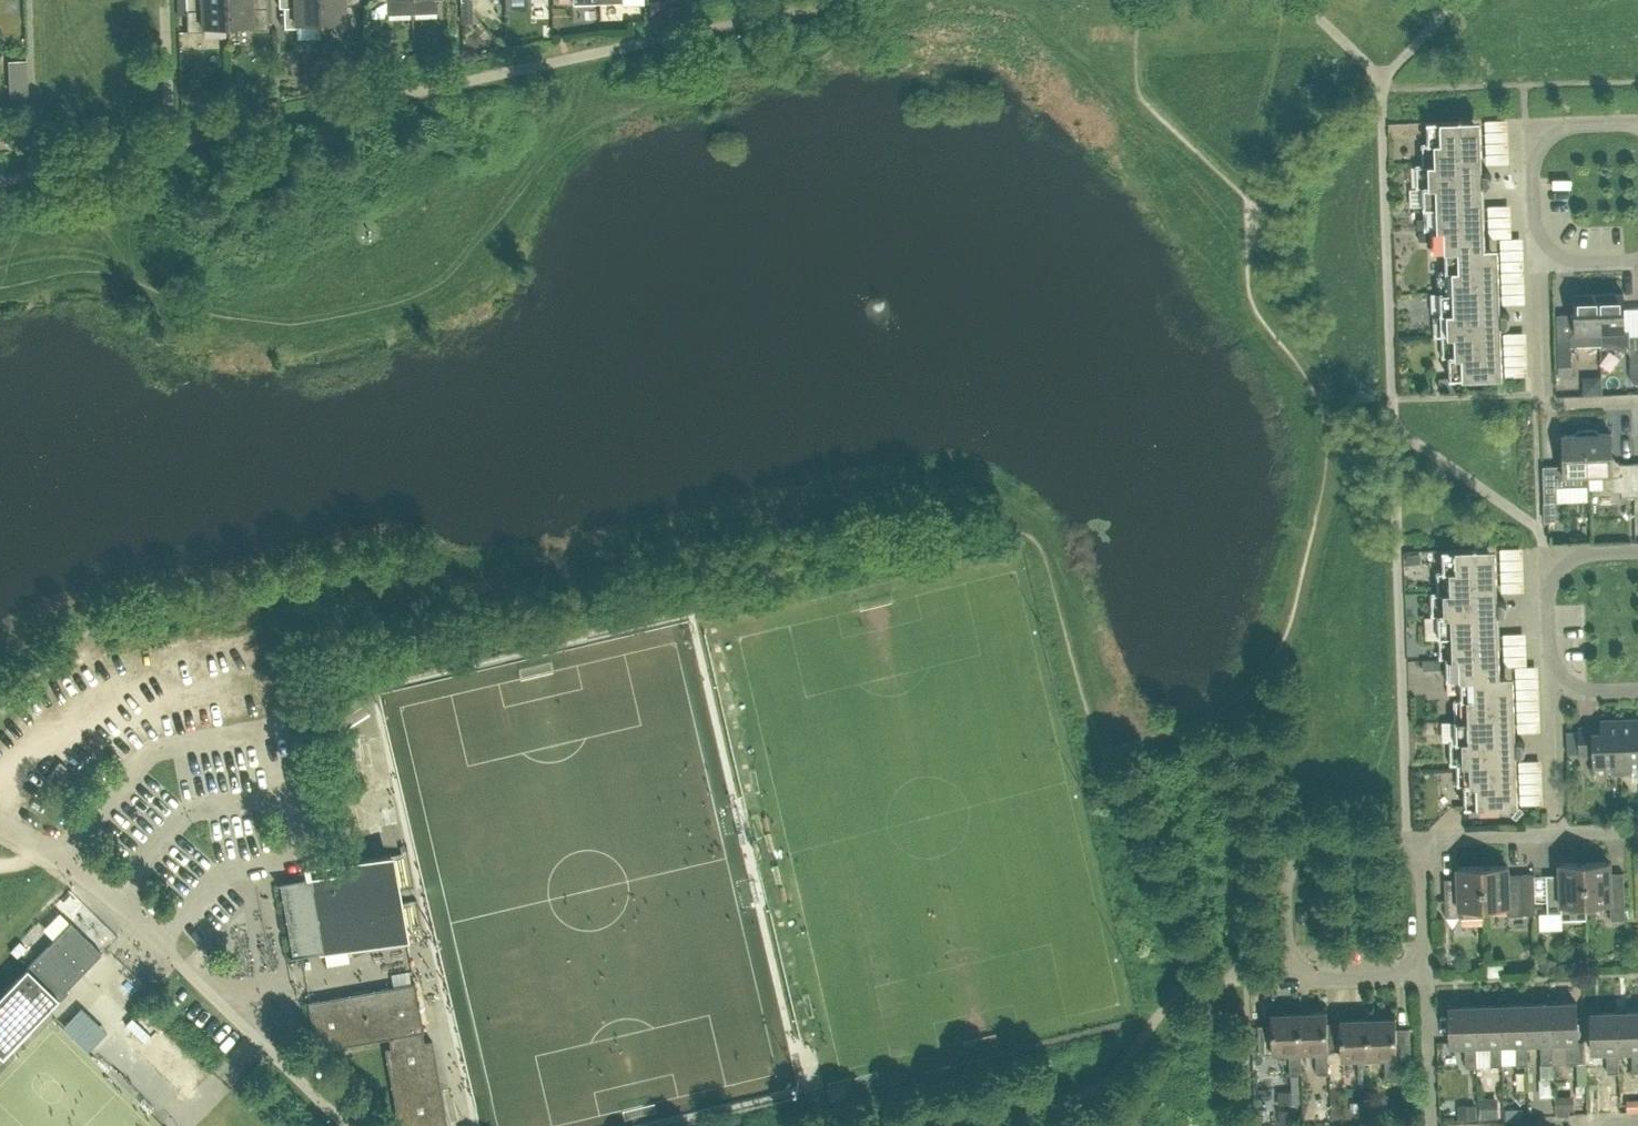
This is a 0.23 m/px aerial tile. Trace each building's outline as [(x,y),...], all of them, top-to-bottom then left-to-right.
[(203,26),(227,26),(226,0),(186,0),(187,31),(203,30),(203,26)] [(267,28),(266,0),(226,0),(227,26),(250,25),(250,29),(267,28)] [(296,23),(319,22),(319,0),(278,0),(279,7),(283,7),(284,27),(296,27),(296,23)] [(343,25),(355,25),(354,4),(359,4),(359,0),(319,0),(319,22),(343,21),(343,25)] [(385,13),(412,12),(411,0),(385,0),(385,13)] [(412,12),(436,11),(436,0),(411,0),(412,12)] [(1108,29),(1107,19),(1085,21),(1086,31),(1108,29)] [(28,85),(27,60),(12,61),(13,85),(28,85)] [(1432,251),(1445,251),(1445,250),(1478,249),(1478,247),(1477,205),(1476,185),(1484,185),(1486,185),(1487,185),(1488,184),(1489,184),(1490,183),(1491,183),(1492,182),(1492,181),(1493,179),(1493,178),(1493,177),(1492,176),(1492,175),(1491,174),(1491,173),(1490,172),(1489,172),(1488,171),(1487,171),(1485,171),(1484,171),(1476,171),(1474,119),(1467,120),(1427,121),(1428,142),(1421,143),(1422,164),(1416,164),(1416,188),(1423,188),(1424,230),(1431,230),(1432,251)] [(1539,188),(1541,205),(1554,204),(1552,187),(1539,188)] [(1504,311),(1503,311),(1502,311),(1494,311),(1492,247),(1485,247),(1478,247),(1478,249),(1445,250),(1445,251),(1446,270),(1439,270),(1441,312),(1434,313),(1435,337),(1442,336),(1442,358),(1449,357),(1450,379),(1490,377),(1496,377),(1494,325),(1502,324),(1502,325),(1504,325),(1505,325),(1506,324),(1507,324),(1508,323),(1509,322),(1510,321),(1510,320),(1510,319),(1511,318),(1511,317),(1510,316),(1510,315),(1509,314),(1509,313),(1508,312),(1507,312),(1506,311),(1504,311)] [(1432,303),(1433,284),(1420,284),(1420,302),(1432,303)] [(1599,293),(1600,332),(1625,331),(1623,292),(1599,293)] [(1570,337),(1557,338),(1558,366),(1572,365),(1571,348),(1600,347),(1600,332),(1599,293),(1574,294),(1575,332),(1574,332),(1570,335),(1570,337)] [(1630,363),(1631,380),(1637,380),(1637,335),(1629,335),(1630,363)] [(1559,376),(1572,375),(1572,365),(1558,366),(1559,376)] [(1565,484),(1565,475),(1589,475),(1587,428),(1579,429),(1574,433),(1563,434),(1564,465),(1543,466),(1544,502),(1558,502),(1557,484),(1565,484)] [(1621,491),(1621,496),(1635,495),(1633,462),(1620,463),(1612,456),(1611,432),(1600,432),(1595,428),(1587,428),(1589,475),(1603,474),(1603,483),(1612,491),(1621,491)] [(1515,582),(1513,539),(1493,540),(1495,583),(1515,582)] [(1501,599),(1500,599),(1499,599),(1491,599),(1489,548),(1482,548),(1442,549),(1443,570),(1437,571),(1437,592),(1431,592),(1432,616),(1438,616),(1440,658),(1446,658),(1446,660),(1447,669),(1447,679),(1461,679),(1460,678),(1494,677),(1494,675),(1492,633),(1491,613),(1499,613),(1501,613),(1502,613),(1503,613),(1504,612),(1505,611),(1506,611),(1507,610),(1507,609),(1508,608),(1508,606),(1508,605),(1507,604),(1507,603),(1506,602),(1506,601),(1505,600),(1504,600),(1503,599),(1501,599)] [(1412,585),(1411,601),(1427,601),(1427,585),(1412,585)] [(1446,660),(1422,661),(1422,670),(1447,669),(1446,660)] [(1520,739),(1519,739),(1517,739),(1509,739),(1507,675),(1500,675),(1494,675),(1494,677),(1460,678),(1461,679),(1461,698),(1455,698),(1456,741),(1449,741),(1450,765),(1457,764),(1458,786),(1464,785),(1465,807),(1505,805),(1512,805),(1510,753),(1518,753),(1519,753),(1520,753),(1521,752),(1522,752),(1523,751),(1524,750),(1525,749),(1525,748),(1526,747),(1526,746),(1526,745),(1526,744),(1525,743),(1525,742),(1524,741),(1523,740),(1522,740),(1521,739),(1520,739)] [(1620,719),(1622,773),(1637,773),(1637,778),(1637,718),(1620,719)] [(1593,754),(1593,766),(1611,766),(1611,774),(1622,773),(1620,719),(1600,719),(1600,726),(1578,726),(1579,754),(1593,754)] [(280,884),(292,956),(292,957),(321,952),(321,953),(400,939),(400,938),(416,936),(423,934),(416,899),(394,903),(391,891),(414,887),(408,851),(401,852),(385,855),(385,854),(349,860),(334,863),(334,864),(334,865),(336,872),(279,882),(279,884),(280,884)] [(1586,904),(1611,903),(1611,919),(1625,919),(1624,872),(1610,872),(1609,861),(1585,862),(1586,904)] [(1587,918),(1586,904),(1585,862),(1560,862),(1560,874),(1546,875),(1548,913),(1561,912),(1561,919),(1587,918)] [(1534,873),(1508,874),(1507,864),(1483,865),(1484,908),(1508,907),(1508,915),(1535,914),(1534,873)] [(1445,878),(1446,916),(1460,916),(1460,917),(1485,917),(1484,908),(1483,865),(1458,866),(1458,878),(1445,878)] [(26,966),(0,993),(0,1053),(1,1055),(13,1042),(14,1043),(53,1003),(58,997),(52,992),(50,990),(58,982),(59,984),(71,983),(102,952),(70,921),(26,966)] [(415,982),(307,1001),(316,1050),(388,1037),(390,1047),(384,1048),(398,1125),(447,1125),(432,1040),(419,1042),(418,1032),(423,1031),(415,982)] [(1578,1041),(1577,1002),(1550,1003),(1552,1042),(1566,1041),(1567,1063),(1578,1062),(1577,1041),(1578,1041)] [(1328,1050),(1327,1022),(1327,1011),(1311,1011),(1310,1005),(1305,1006),(1305,1003),(1299,1003),(1299,1012),(1300,1052),(1301,1052),(1316,1051),(1317,1074),(1328,1073),(1327,1051),(1328,1051),(1328,1050)] [(1542,1064),(1553,1063),(1552,1042),(1550,1003),(1525,1004),(1527,1043),(1527,1042),(1541,1042),(1542,1064)] [(1290,1075),(1302,1074),(1301,1052),(1300,1052),(1299,1012),(1284,1012),(1284,1006),(1278,1006),(1278,1004),(1272,1004),(1272,1013),(1271,1013),(1272,1024),(1259,1025),(1259,1053),(1273,1052),(1273,1053),(1289,1052),(1290,1075)] [(1516,1065),(1528,1064),(1527,1042),(1527,1043),(1525,1004),(1500,1005),(1501,1043),(1502,1043),(1515,1043),(1516,1065)] [(1449,1006),(1450,1045),(1465,1045),(1466,1066),(1477,1066),(1476,1044),(1475,1005),(1449,1006)] [(1491,1066),(1502,1065),(1502,1043),(1501,1043),(1500,1005),(1475,1005),(1476,1044),(1490,1044),(1491,1066)] [(116,1020),(131,1042),(151,1028),(136,1006),(116,1020)] [(1374,1011),(1373,1009),(1367,1009),(1368,1018),(1369,1058),(1370,1058),(1385,1057),(1386,1080),(1397,1079),(1397,1057),(1397,1056),(1411,1056),(1410,1028),(1396,1028),(1396,1017),(1379,1017),(1379,1011),(1374,1011)] [(1359,1081),(1371,1080),(1370,1058),(1369,1058),(1368,1018),(1353,1018),(1353,1012),(1347,1012),(1347,1010),(1341,1010),(1341,1019),(1340,1019),(1340,1022),(1327,1022),(1328,1050),(1342,1050),(1342,1059),(1358,1058),(1359,1081)] [(1590,1012),(1592,1051),(1606,1051),(1607,1072),(1619,1072),(1618,1050),(1617,1011),(1590,1012)] [(1618,1050),(1632,1050),(1633,1072),(1637,1071),(1637,1011),(1617,1011),(1618,1050)] [(1577,1085),(1577,1101),(1590,1101),(1591,1085),(1577,1085)] [(830,1101),(848,1097),(846,1087),(828,1090),(830,1101)] [(1289,1104),(1289,1090),(1274,1091),(1275,1104),(1289,1104)] [(1553,1095),(1553,1110),(1569,1110),(1569,1095),(1553,1095)] [(1625,1100),(1625,1111),(1637,1111),(1637,1099),(1625,1100)] [(1479,1117),(1496,1117),(1496,1103),(1479,1103),(1479,1117)] [(1457,1119),(1475,1119),(1475,1105),(1457,1105),(1457,1119)]
